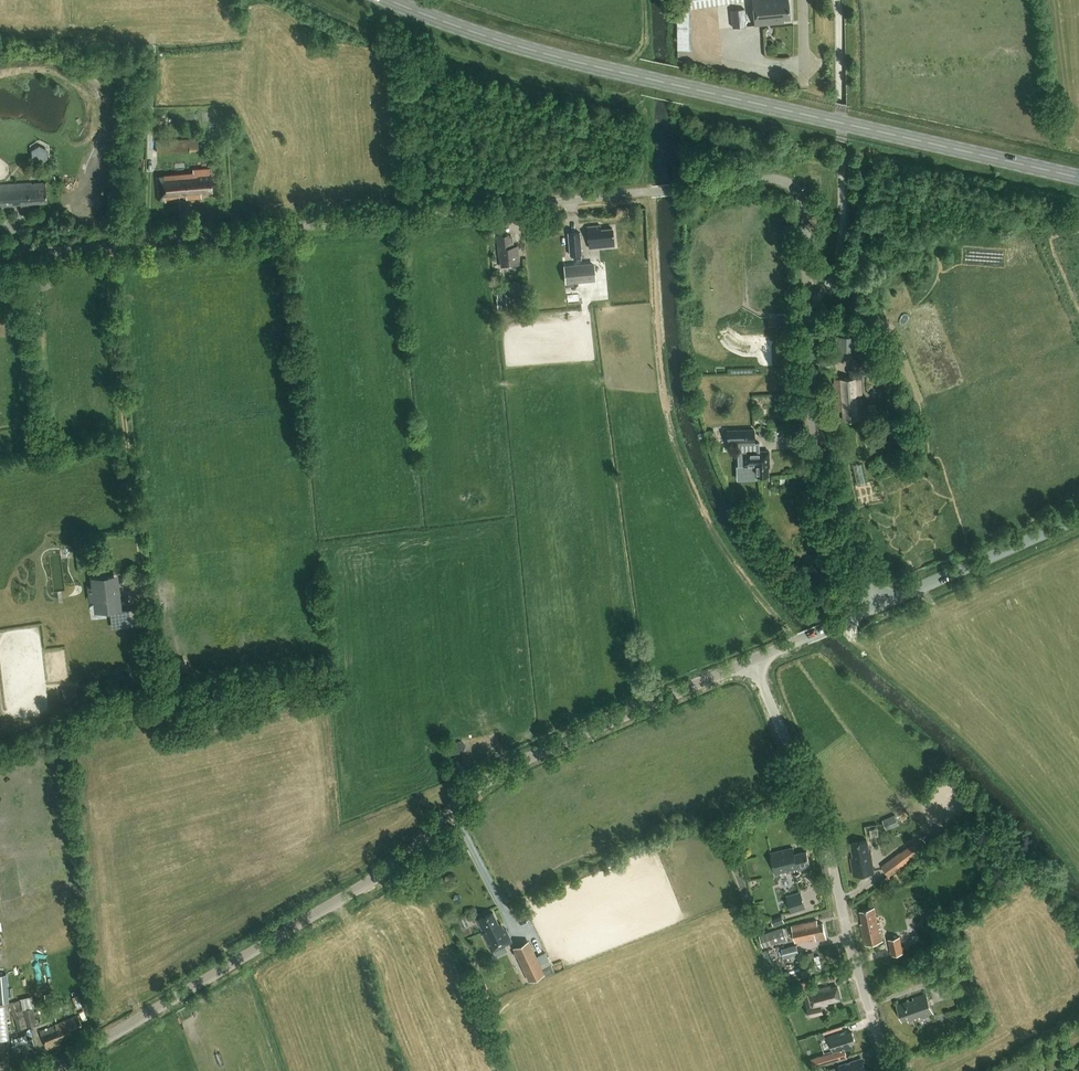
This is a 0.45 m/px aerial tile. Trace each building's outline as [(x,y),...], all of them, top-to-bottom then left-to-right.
[(754,26),(784,23),(783,20),(790,19),(788,0),(752,0),(754,26)] [(731,10),(733,28),(746,26),(744,9),(731,10)] [(198,151),(197,138),(156,140),(156,152),(198,151)] [(47,149),(39,144),(31,149),(32,159),(40,162),(48,158),(47,149)] [(202,198),(202,193),(214,191),(211,167),(193,169),(194,173),(156,178),(159,201),(166,200),(167,203),(181,201),(180,195),(187,194),(188,200),(202,198)] [(47,202),(46,183),(31,184),(31,183),(0,185),(0,211),(14,210),(14,204),(20,204),(21,209),(33,208),(32,203),(47,202)] [(590,248),(614,245),(612,228),(600,229),(600,225),(588,227),(590,248)] [(570,256),(582,255),(580,231),(567,233),(570,256)] [(500,267),(504,267),(519,266),(517,246),(513,247),(512,236),(509,236),(509,235),(497,236),(500,267)] [(564,283),(595,280),(593,262),(563,265),(564,283)] [(495,298),(496,306),(506,305),(505,297),(501,297),(501,294),(496,294),(496,298),(495,298)] [(861,335),(834,336),(834,350),(862,349),(861,335)] [(860,407),(862,407),(860,379),(834,379),(836,411),(842,411),(843,420),(860,420),(860,407)] [(876,404),(868,404),(868,412),(876,412),(876,404)] [(716,429),(716,437),(734,436),(733,428),(716,429)] [(738,429),(739,442),(738,442),(738,451),(737,451),(738,465),(742,465),(742,466),(755,465),(756,476),(768,475),(768,468),(769,468),(769,451),(759,451),(759,442),(755,442),(754,429),(738,429)] [(120,608),(116,574),(91,577),(92,586),(87,586),(88,601),(93,600),(94,611),(120,608)] [(109,611),(110,627),(140,624),(138,608),(109,611)] [(186,656),(173,657),(174,670),(187,669),(186,656)] [(76,698),(75,687),(61,688),(62,700),(76,698)] [(926,848),(919,839),(881,866),(889,876),(905,864),(926,848)] [(854,875),(874,872),(870,851),(869,852),(867,841),(851,844),(853,858),(851,858),(854,875)] [(797,869),(797,870),(810,867),(807,852),(795,855),(793,848),(771,853),(776,875),(780,874),(780,873),(785,871),(786,873),(795,871),(794,869),(797,869)] [(806,908),(801,892),(787,897),(792,913),(806,908)] [(879,929),(880,928),(879,922),(877,923),(876,918),(874,908),(861,911),(863,923),(860,924),(864,945),(883,941),(881,931),(879,932),(879,929)] [(491,951),(512,942),(505,928),(503,929),(500,923),(498,924),(493,912),(492,912),(477,920),(483,932),(482,932),(491,951)] [(763,931),(759,920),(752,923),(756,933),(763,931)] [(817,920),(800,924),(792,925),(795,942),(816,938),(816,941),(826,939),(823,924),(818,925),(817,920)] [(763,947),(776,943),(787,939),(782,927),(759,935),(763,947)] [(892,955),(904,952),(900,936),(888,939),(892,955)] [(523,972),(527,981),(542,974),(544,977),(552,973),(551,972),(548,965),(546,966),(541,969),(528,940),(512,947),(523,972)] [(783,958),(798,954),(795,944),(780,948),(783,958)] [(809,966),(788,971),(791,981),(811,976),(809,966)] [(0,974),(0,1002),(10,1001),(7,973),(0,974)] [(958,1001),(971,996),(966,979),(952,984),(958,1001)] [(809,992),(810,993),(804,995),(809,1017),(824,1013),(822,1007),(828,1005),(828,1002),(841,999),(838,988),(831,989),(831,987),(809,992)] [(919,1016),(919,1018),(920,1017),(921,1018),(933,1013),(926,993),(911,998),(912,999),(897,1005),(903,1020),(908,1018),(909,1021),(915,1019),(915,1017),(919,1016)] [(82,1006),(78,994),(72,997),(76,1008),(82,1006)] [(22,1010),(20,1003),(19,1000),(15,1001),(10,1002),(14,1018),(15,1018),(17,1029),(40,1024),(36,1006),(35,1007),(22,1010)] [(71,1030),(83,1026),(78,1015),(66,1019),(67,1021),(53,1027),(53,1026),(40,1031),(47,1049),(61,1043),(59,1038),(72,1033),(71,1030)] [(833,1053),(828,1054),(812,1060),(814,1068),(847,1058),(845,1050),(852,1048),(851,1043),(855,1042),(852,1032),(848,1034),(847,1031),(829,1037),(833,1053)] [(861,1059),(839,1066),(841,1070),(865,1070),(861,1059)]
